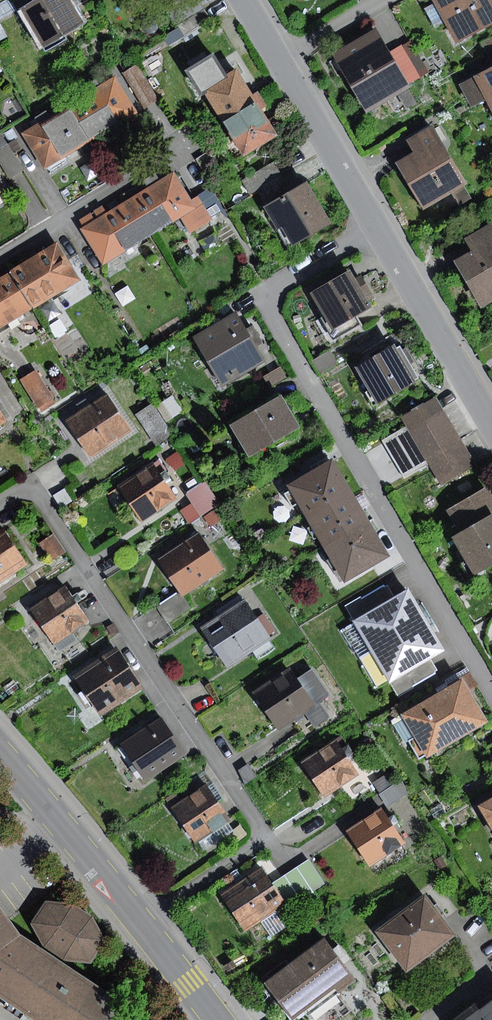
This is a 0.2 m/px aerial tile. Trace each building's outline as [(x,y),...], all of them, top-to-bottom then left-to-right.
[(0,4),(0,19),(17,10),(11,0),(7,0),(0,4)] [(21,9),(45,47),(85,23),(71,0),(36,0),(21,9)] [(456,43),(491,24),(491,0),(433,0),(456,43)] [(185,37),(180,27),(163,37),(169,46),(185,37)] [(375,30),(333,54),(366,111),(408,86),(407,85),(388,52),(375,30)] [(480,42),(486,55),(491,53),(491,36),(480,42)] [(410,40),(388,52),(407,85),(429,72),(410,40)] [(207,96),(225,124),(257,104),(236,69),(227,74),(214,52),(185,70),(202,99),(207,96)] [(138,65),(124,74),(145,108),(159,100),(138,65)] [(458,84),(470,107),(486,100),(491,112),(491,68),(458,84)] [(115,76),(67,105),(89,142),(137,113),(115,76)] [(277,136),(257,104),(225,124),(245,156),(277,136)] [(67,105),(22,133),(44,169),(89,142),(67,105)] [(434,125),(408,140),(415,153),(397,163),(423,209),(468,184),(434,125)] [(8,143),(2,133),(0,135),(0,148),(8,143)] [(173,172),(132,197),(155,234),(182,218),(192,233),(213,220),(211,216),(198,196),(191,200),(173,172)] [(291,191),(282,176),(256,191),(265,206),(291,191)] [(265,206),(290,247),(331,222),(306,182),(291,191),(265,206)] [(210,188),(198,196),(211,216),(223,209),(210,188)] [(84,226),(81,228),(104,265),(155,234),(132,197),(107,212),(102,205),(80,219),(84,226)] [(464,239),(472,252),(455,262),(482,309),(491,303),(491,223),(464,239)] [(58,243),(11,271),(33,307),(80,280),(58,243)] [(11,271),(0,277),(0,327),(33,307),(11,271)] [(351,271),(311,293),(331,328),(357,314),(371,307),(351,271)] [(243,313),(195,337),(223,391),(271,366),(243,313)] [(357,314),(331,328),(336,339),(363,325),(357,314)] [(395,345),(355,367),(377,405),(416,383),(414,379),(418,376),(400,346),(397,348),(395,345)] [(330,350),(313,360),(321,374),(338,364),(330,350)] [(37,370),(21,379),(40,409),(55,400),(37,370)] [(106,394),(66,420),(90,456),(130,430),(106,394)] [(175,394),(157,406),(167,422),(185,410),(175,394)] [(282,395),(231,425),(249,456),(300,426),(282,395)] [(436,396),(401,417),(407,426),(410,432),(445,412),(436,396)] [(153,404),(136,415),(156,445),(173,435),(153,404)] [(426,459),(461,438),(445,412),(410,432),(426,459)] [(410,432),(407,426),(382,440),(405,480),(430,465),(426,459),(410,432)] [(476,464),(461,438),(426,459),(430,465),(441,484),(476,464)] [(178,451),(167,460),(172,466),(183,458),(178,451)] [(305,515),(351,488),(334,458),(288,484),(305,515)] [(152,462),(117,486),(141,521),(175,498),(167,486),(173,482),(164,470),(160,473),(152,462)] [(193,503),(180,511),(189,524),(219,504),(205,483),(187,495),(193,503)] [(452,536),(474,575),(491,565),(491,495),(487,487),(446,510),(459,533),(452,536)] [(305,515),(324,546),(370,519),(351,488),(305,515)] [(64,489),(53,495),(61,508),(71,501),(64,489)] [(214,510),(205,517),(211,526),(221,520),(214,510)] [(370,519),(324,546),(345,583),(391,557),(370,519)] [(27,564),(3,527),(0,529),(0,581),(27,564)] [(180,592),(183,596),(224,569),(199,533),(159,560),(180,592)] [(54,534),(40,543),(53,561),(66,552),(54,534)] [(345,605),(354,620),(394,597),(385,582),(345,605)] [(65,584),(29,609),(59,651),(77,639),(72,633),(90,620),(65,584)] [(354,620),(390,682),(430,659),(445,650),(409,588),(394,597),(354,620)] [(183,596),(180,592),(161,604),(171,621),(191,609),(183,596)] [(219,617),(201,629),(227,668),(271,638),(241,594),(215,611),(219,617)] [(390,682),(354,620),(341,628),(377,690),(390,682)] [(120,648),(75,676),(100,715),(145,687),(120,648)] [(430,659),(390,682),(399,697),(439,674),(430,659)] [(291,668),(253,693),(279,732),(306,714),(321,704),(331,697),(313,669),(298,679),(291,668)] [(463,679),(402,714),(415,736),(408,740),(419,758),(425,754),(427,758),(489,722),(463,679)] [(329,717),(321,704),(306,714),(314,727),(329,717)] [(162,716),(121,743),(145,780),(186,753),(162,716)] [(370,739),(361,744),(369,757),(378,751),(370,739)] [(336,740),(302,762),(324,796),(358,773),(336,740)] [(373,782),(380,793),(395,783),(388,773),(373,782)] [(380,793),(379,794),(387,807),(410,793),(401,779),(395,783),(380,793)] [(206,785),(173,807),(196,842),(229,820),(206,785)] [(480,806),(491,827),(491,799),(480,806)] [(440,804),(432,809),(438,817),(446,812),(440,804)] [(382,808),(346,831),(370,867),(404,845),(392,825),(399,821),(394,814),(389,817),(382,808)] [(308,859),(274,882),(287,903),(290,907),(325,884),(308,859)] [(263,867),(221,894),(245,930),(260,920),(282,906),(287,903),(274,882),(263,867)] [(425,896),(377,932),(407,971),(455,934),(425,896)] [(72,905),(46,902),(32,923),(42,946),(41,949),(69,968),(72,963),(92,965),(106,942),(94,921),(72,905)] [(22,937),(0,906),(0,953),(22,937)] [(282,906),(260,920),(271,936),(293,922),(282,906)] [(0,953),(0,997),(33,1019),(118,1019),(127,1007),(69,968),(41,949),(22,937),(0,953)] [(263,985),(290,1019),(292,1019),(337,986),(341,992),(356,980),(324,938),(263,985)] [(451,1019),(491,1019),(491,990),(451,1019)]
